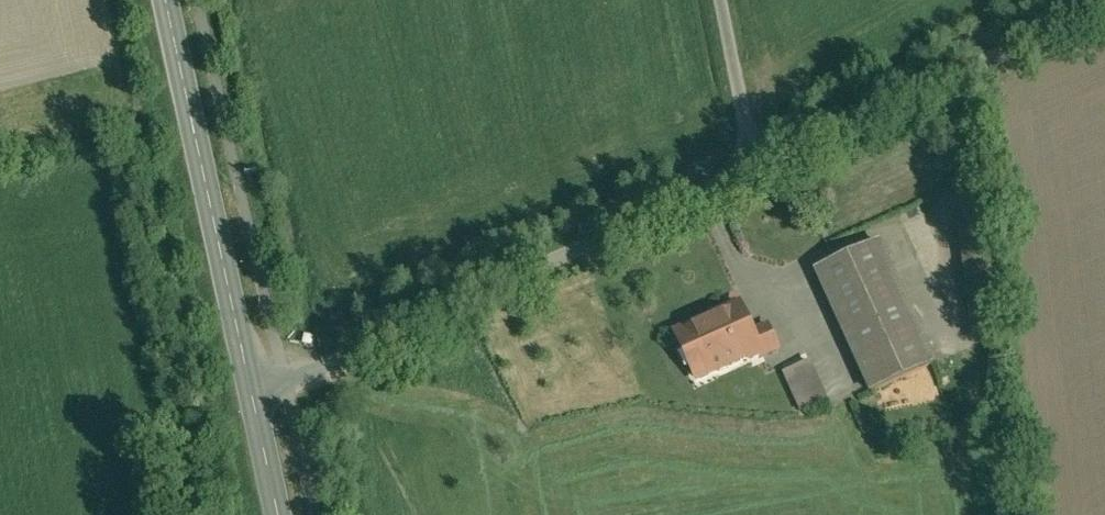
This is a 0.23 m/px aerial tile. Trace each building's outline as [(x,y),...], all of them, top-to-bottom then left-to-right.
[(989,207),(957,211),(966,277),(997,273),(989,207)] [(933,365),(878,243),(817,271),(872,392),(933,365)] [(753,332),(741,305),(676,334),(685,353),(682,360),(686,367),(692,369),(693,372),(707,366),(717,370),(760,351),(762,356),(778,349),(767,326),(753,332)] [(799,413),(828,403),(814,359),(785,369),(799,413)]
